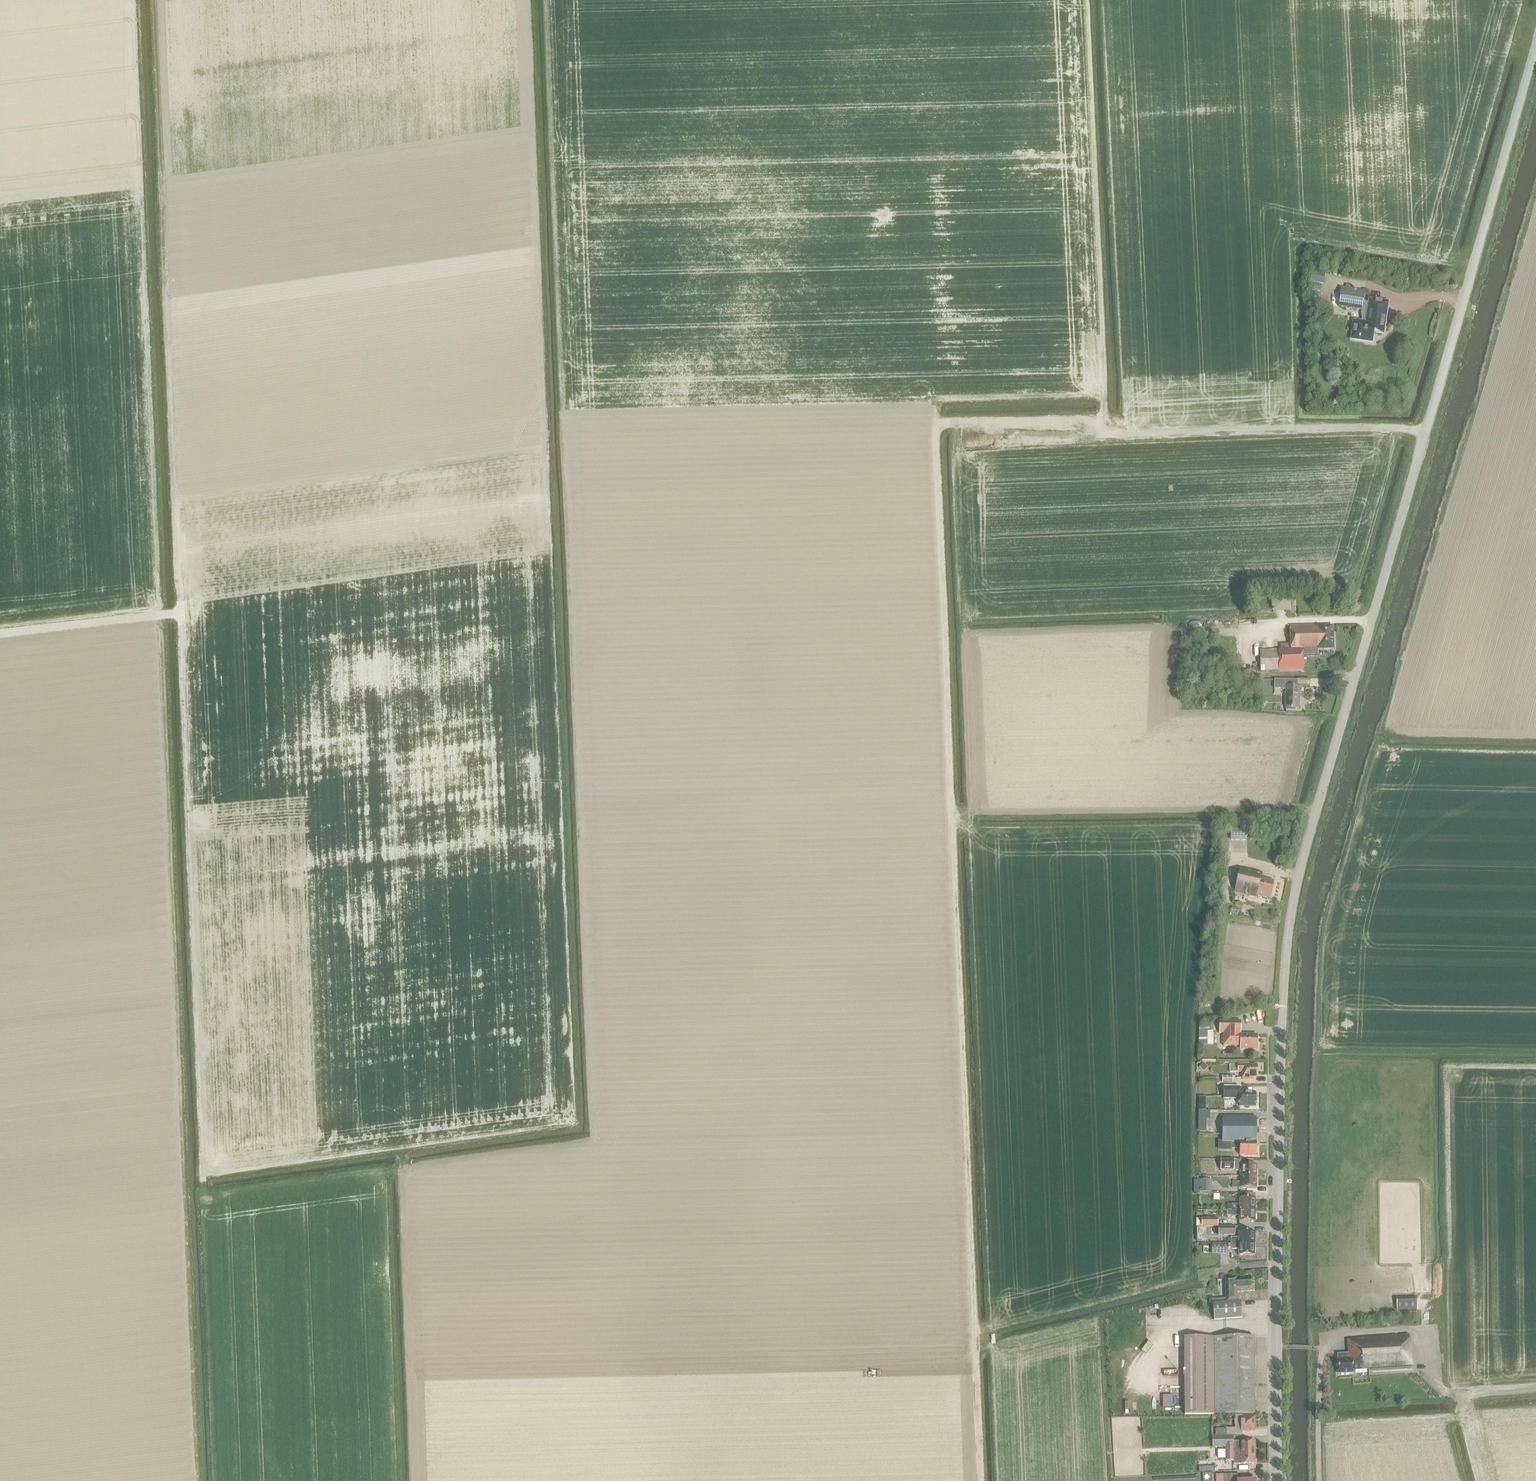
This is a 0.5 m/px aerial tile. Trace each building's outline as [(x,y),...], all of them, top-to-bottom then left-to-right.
[(1325,273),(1315,271),(1311,271),(1309,282),(1324,284),(1325,273)] [(1349,340),(1372,343),(1374,333),(1384,335),(1389,301),(1368,297),(1368,302),(1363,301),(1364,291),(1341,287),(1338,306),(1361,310),(1361,311),(1361,313),(1362,316),(1362,319),(1361,320),(1353,319),(1349,340)] [(1272,611),(1291,611),(1291,593),(1272,594),(1272,611)] [(1333,649),(1333,629),(1333,626),(1317,627),(1317,625),(1290,626),(1290,644),(1280,644),(1280,650),(1259,651),(1260,671),(1303,670),(1302,653),(1318,652),(1317,649),(1333,649)] [(1299,687),(1297,687),(1298,680),(1274,679),(1274,688),(1282,688),(1282,689),(1286,689),(1285,707),(1286,707),(1286,712),(1295,712),(1295,708),(1298,708),(1299,687)] [(1231,840),(1247,841),(1247,828),(1231,828),(1231,840)] [(1270,898),(1274,881),(1260,878),(1262,873),(1240,868),(1234,892),(1256,897),(1257,895),(1270,898)] [(1219,1020),(1219,1033),(1223,1033),(1223,1046),(1240,1046),(1240,1057),(1248,1057),(1248,1049),(1257,1049),(1257,1035),(1241,1035),(1241,1020),(1219,1020)] [(1203,1072),(1208,1067),(1204,1063),(1199,1067),(1203,1072)] [(1249,1064),(1238,1064),(1229,1064),(1229,1072),(1237,1072),(1242,1072),(1242,1079),(1253,1078),(1253,1076),(1257,1076),(1257,1066),(1249,1066),(1249,1064)] [(1239,1087),(1232,1087),(1223,1086),(1223,1096),(1219,1096),(1219,1101),(1223,1101),(1223,1098),(1239,1099),(1239,1106),(1255,1106),(1255,1104),(1256,1104),(1257,1099),(1255,1099),(1255,1093),(1239,1093),(1239,1087)] [(1198,1111),(1198,1131),(1206,1131),(1206,1119),(1210,1119),(1210,1111),(1198,1111)] [(1256,1117),(1232,1117),(1222,1117),(1222,1142),(1231,1142),(1231,1148),(1239,1148),(1239,1154),(1256,1155),(1256,1142),(1256,1141),(1256,1117)] [(1240,1176),(1256,1176),(1256,1165),(1241,1164),(1241,1159),(1233,1159),(1221,1159),(1221,1170),(1241,1170),(1240,1176)] [(1256,1176),(1240,1176),(1240,1182),(1232,1182),(1232,1188),(1240,1188),(1255,1188),(1256,1176)] [(1212,1180),(1198,1180),(1198,1192),(1212,1192),(1212,1180)] [(1231,1210),(1254,1210),(1254,1205),(1255,1204),(1255,1200),(1254,1200),(1254,1198),(1239,1198),(1239,1204),(1231,1204),(1231,1210)] [(1227,1215),(1239,1215),(1239,1221),(1254,1221),(1254,1219),(1255,1219),(1255,1215),(1254,1214),(1254,1210),(1231,1210),(1227,1210),(1227,1215)] [(1218,1227),(1218,1218),(1201,1218),(1201,1227),(1218,1227)] [(1235,1235),(1235,1226),(1218,1226),(1218,1235),(1235,1235)] [(1230,1243),(1254,1243),(1254,1238),(1255,1237),(1255,1234),(1254,1233),(1254,1231),(1239,1231),(1239,1237),(1230,1237),(1230,1243)] [(1211,1243),(1211,1254),(1228,1254),(1228,1249),(1230,1249),(1230,1243),(1211,1243)] [(1230,1243),(1230,1249),(1231,1249),(1232,1249),(1239,1249),(1239,1255),(1254,1255),(1254,1253),(1255,1252),(1255,1248),(1254,1247),(1254,1243),(1230,1243)] [(1253,1279),(1236,1280),(1236,1277),(1225,1278),(1226,1297),(1213,1298),(1213,1302),(1212,1303),(1213,1318),(1241,1317),(1240,1301),(1237,1301),(1236,1291),(1254,1290),(1253,1279)] [(1417,1309),(1417,1297),(1396,1297),(1397,1310),(1417,1309)] [(1409,1334),(1361,1337),(1347,1338),(1347,1341),(1348,1353),(1337,1354),(1338,1375),(1353,1374),(1353,1371),(1368,1370),(1369,1372),(1411,1370),(1409,1334)] [(1214,1414),(1254,1414),(1254,1337),(1214,1337),(1184,1337),(1185,1414),(1214,1414)] [(1226,1435),(1232,1435),(1233,1435),(1241,1435),(1241,1430),(1255,1430),(1254,1417),(1242,1417),(1242,1415),(1235,1415),(1235,1428),(1232,1428),(1226,1428),(1215,1428),(1215,1435),(1226,1435)] [(1213,1447),(1225,1447),(1225,1449),(1225,1453),(1255,1453),(1255,1441),(1233,1441),(1233,1435),(1232,1435),(1226,1435),(1215,1435),(1213,1435),(1213,1447)] [(1255,1453),(1225,1453),(1225,1458),(1225,1461),(1232,1461),(1234,1461),(1234,1464),(1255,1464),(1255,1453)]
